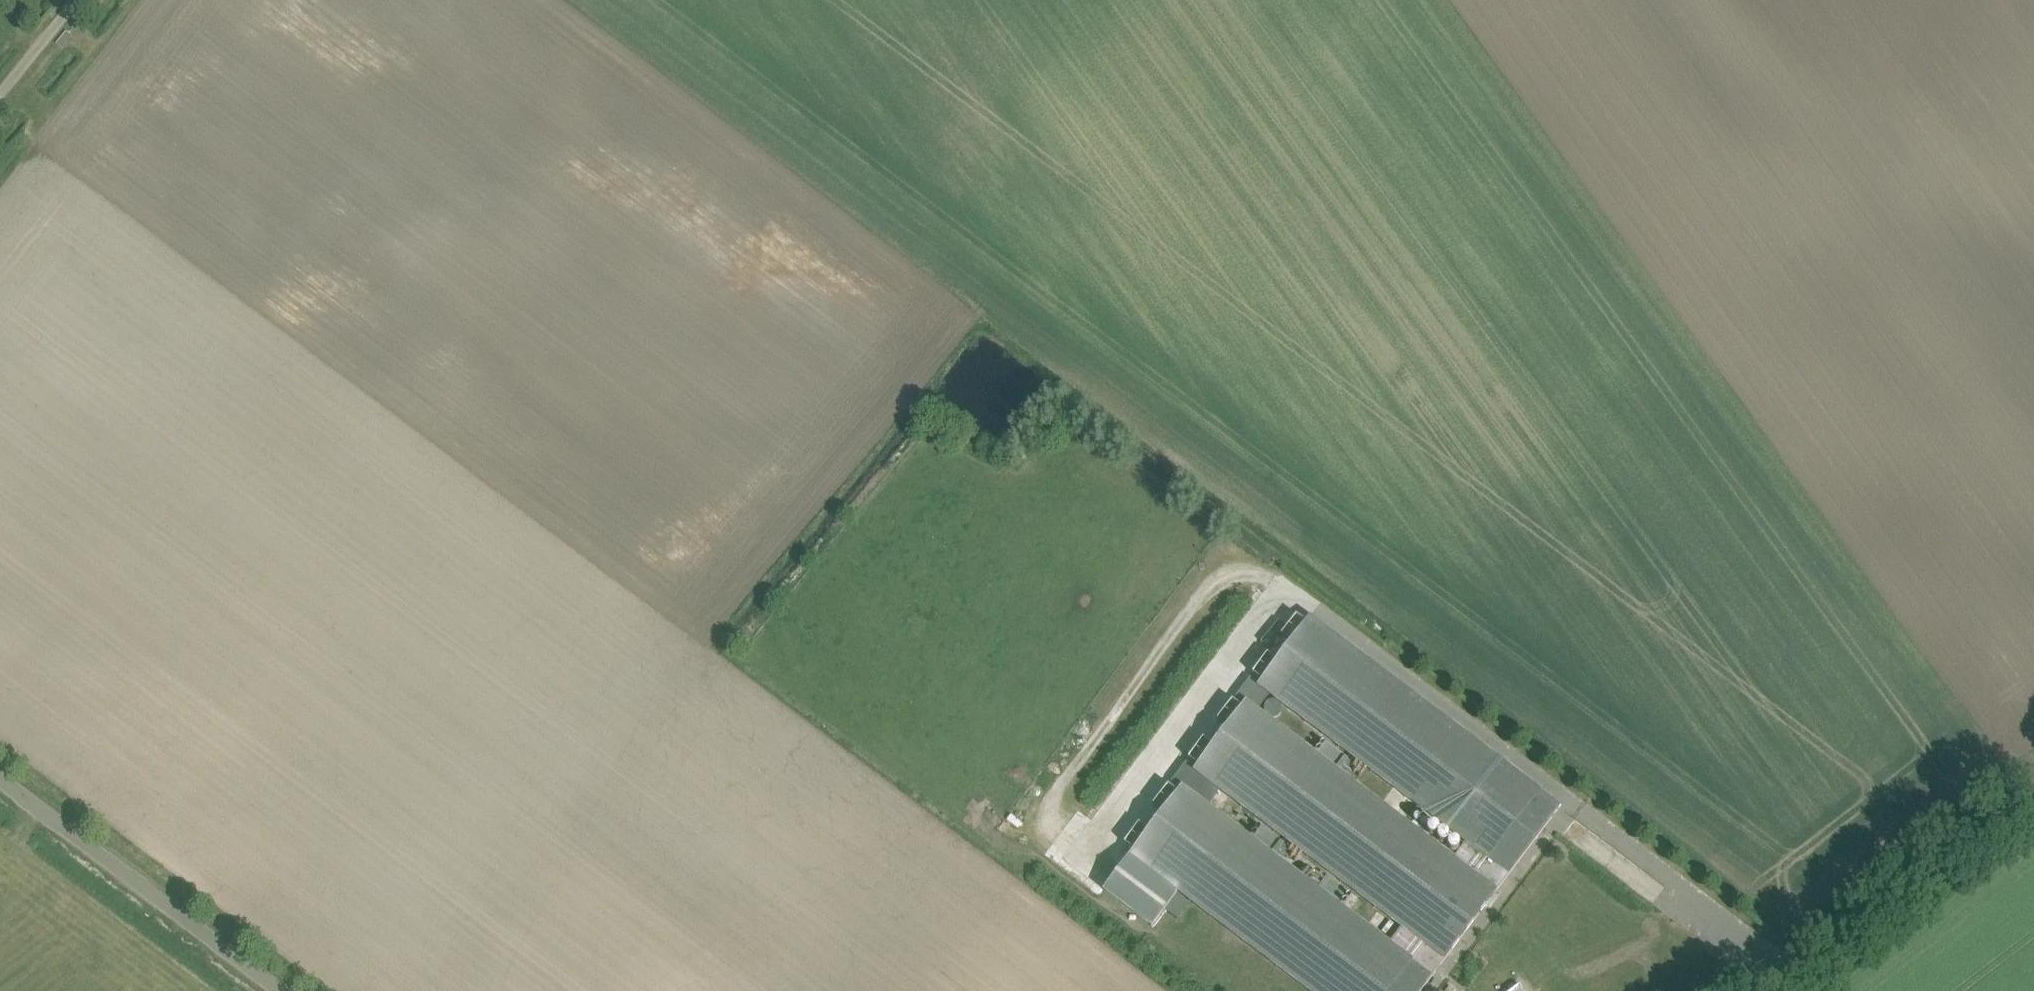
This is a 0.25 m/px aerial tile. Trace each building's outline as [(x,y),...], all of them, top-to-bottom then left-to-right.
[(1131,854),(1312,990),(1421,990),(1560,808),(1309,619),(1258,687),(1465,843),(1454,857),(1247,701),(1194,772),(1401,928),(1390,943),(1182,786),(1131,854)] [(1509,990),(1527,990),(1520,982),(1509,990)]
